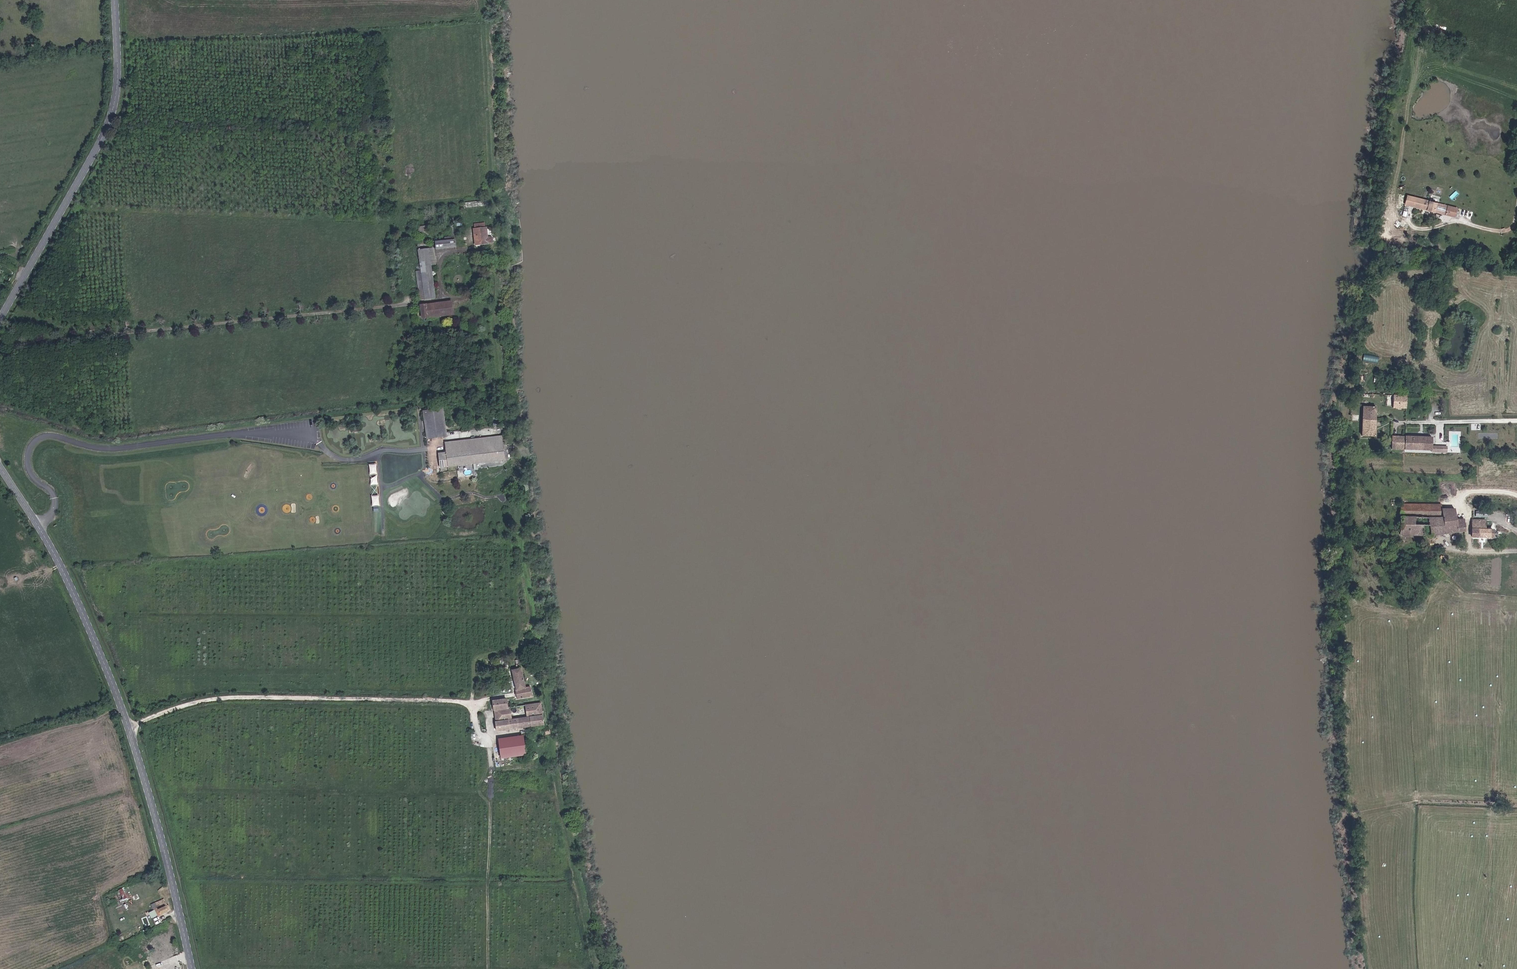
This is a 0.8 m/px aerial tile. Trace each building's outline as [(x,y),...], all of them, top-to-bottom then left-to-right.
[(1405,205),(1455,218),(1458,208),(1407,195),(1405,205)] [(483,247),(481,232),(478,232),(477,226),(471,227),(471,232),(469,233),(470,249),(483,247)] [(450,251),(448,236),(438,237),(438,244),(430,245),(431,253),(450,251)] [(430,303),(423,252),(413,253),(419,293),(414,294),(415,302),(420,301),(421,304),(430,303)] [(417,309),(419,321),(449,317),(447,305),(417,309)] [(1364,359),(1378,363),(1380,356),(1365,353),(1364,359)] [(1393,397),(1392,408),(1405,409),(1406,397),(1393,397)] [(1374,408),(1361,408),(1361,437),(1373,438),(1374,408)] [(438,436),(435,413),(424,414),(427,437),(438,436)] [(1390,450),(1403,451),(1404,438),(1391,438),(1390,450)] [(1404,438),(1403,451),(1431,451),(1431,439),(1404,438)] [(498,440),(476,442),(441,446),(443,457),(435,458),(437,470),(501,462),(498,440)] [(378,484),(376,463),(369,464),(371,484),(378,484)] [(1464,532),(1465,510),(1443,509),(1443,505),(1401,505),(1400,536),(1429,536),(1464,532)] [(1494,530),(1506,530),(1506,520),(1472,520),(1472,530),(1494,530)] [(516,690),(518,701),(532,698),(529,687),(524,688),(519,663),(516,664),(517,670),(514,671),(517,689),(516,690)] [(508,700),(493,702),(498,732),(543,726),(539,705),(509,709),(508,700)] [(564,723),(552,725),(554,732),(565,730),(564,723)] [(528,754),(526,740),(499,745),(501,758),(504,757),(504,759),(508,759),(507,757),(518,755),(518,757),(522,757),(522,755),(528,754)] [(126,885),(118,890),(124,899),(132,895),(126,885)] [(151,910),(154,917),(171,908),(168,903),(167,903),(164,897),(157,901),(159,906),(151,910)]
